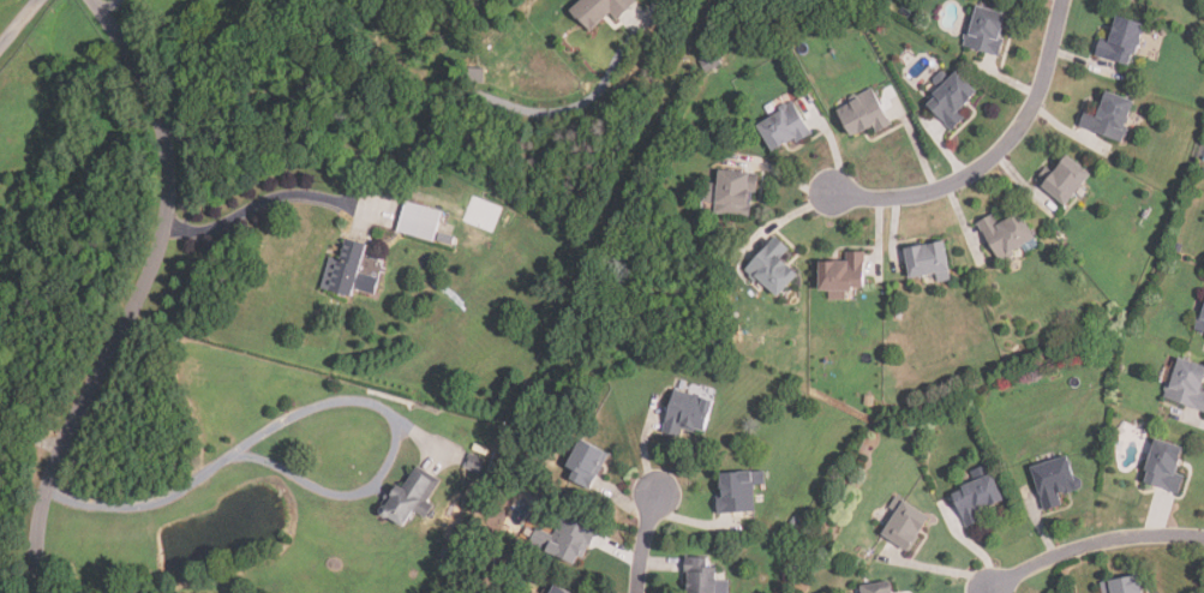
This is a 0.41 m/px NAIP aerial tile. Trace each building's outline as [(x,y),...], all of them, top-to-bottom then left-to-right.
[(571,12),(591,31),(611,12),(618,19),(635,4),(632,0),(583,0),(571,12)] [(995,56),(1008,17),(978,6),(965,46),(995,56)] [(1144,25),(1116,17),(1109,43),(1101,41),(1096,55),(1132,66),(1144,25)] [(952,127),(980,91),(954,72),(927,107),(952,127)] [(850,138),(873,128),(875,133),(889,126),(875,90),(837,107),(850,138)] [(1121,140),(1134,101),(1106,91),(1098,114),(1085,110),(1079,127),(1121,140)] [(773,154),(810,133),(795,104),(757,125),(773,154)] [(1064,205),(1091,176),(1067,154),(1040,182),(1064,205)] [(751,216),(754,173),(718,172),(715,215),(751,216)] [(443,212),(406,202),(397,232),(433,242),(443,212)] [(999,260),(1036,241),(1022,212),(999,224),(994,215),(978,222),(999,260)] [(453,246),(438,241),(441,233),(456,238),(453,246)] [(789,251),(775,238),(745,269),(777,299),(798,276),(781,259),(789,251)] [(330,258),(322,290),(353,299),(357,287),(364,289),(367,278),(360,276),(367,245),(346,239),(340,260),(330,258)] [(910,278),(935,276),(936,283),(951,281),(946,244),(906,248),(910,278)] [(864,253),(845,252),(845,263),(819,262),(819,292),(829,292),(829,300),(851,300),(851,289),(864,289),(864,253)] [(1203,412),(1203,394),(1200,393),(1203,382),(1203,367),(1179,358),(1164,399),(1203,412)] [(706,432),(713,399),(673,389),(663,433),(679,438),(682,427),(706,432)] [(609,455),(581,441),(563,477),(591,491),(609,455)] [(1178,475),(1182,448),(1154,442),(1144,486),(1181,492),(1184,477),(1178,475)] [(487,455),(474,449),(477,443),(490,449),(487,455)] [(480,472),(466,467),(472,453),(485,459),(480,472)] [(1044,511),(1064,507),(1060,495),(1077,490),(1068,457),(1032,466),(1044,511)] [(405,528),(413,510),(424,516),(442,481),(414,468),(403,489),(395,485),(379,516),(405,528)] [(765,485),(765,471),(718,473),(719,514),(756,513),(755,485),(765,485)] [(983,521),(980,513),(1005,502),(992,474),(951,493),(968,528),(983,521)] [(882,538),(912,551),(928,514),(899,501),(882,538)] [(595,531),(563,516),(555,535),(538,528),(531,545),(580,567),(595,531)] [(726,582),(715,582),(715,558),(685,558),(685,592),(726,592),(726,582)] [(1140,577),(1101,582),(1102,592),(1142,592),(1140,577)] [(891,582),(861,587),(861,592),(892,592),(891,582)]
